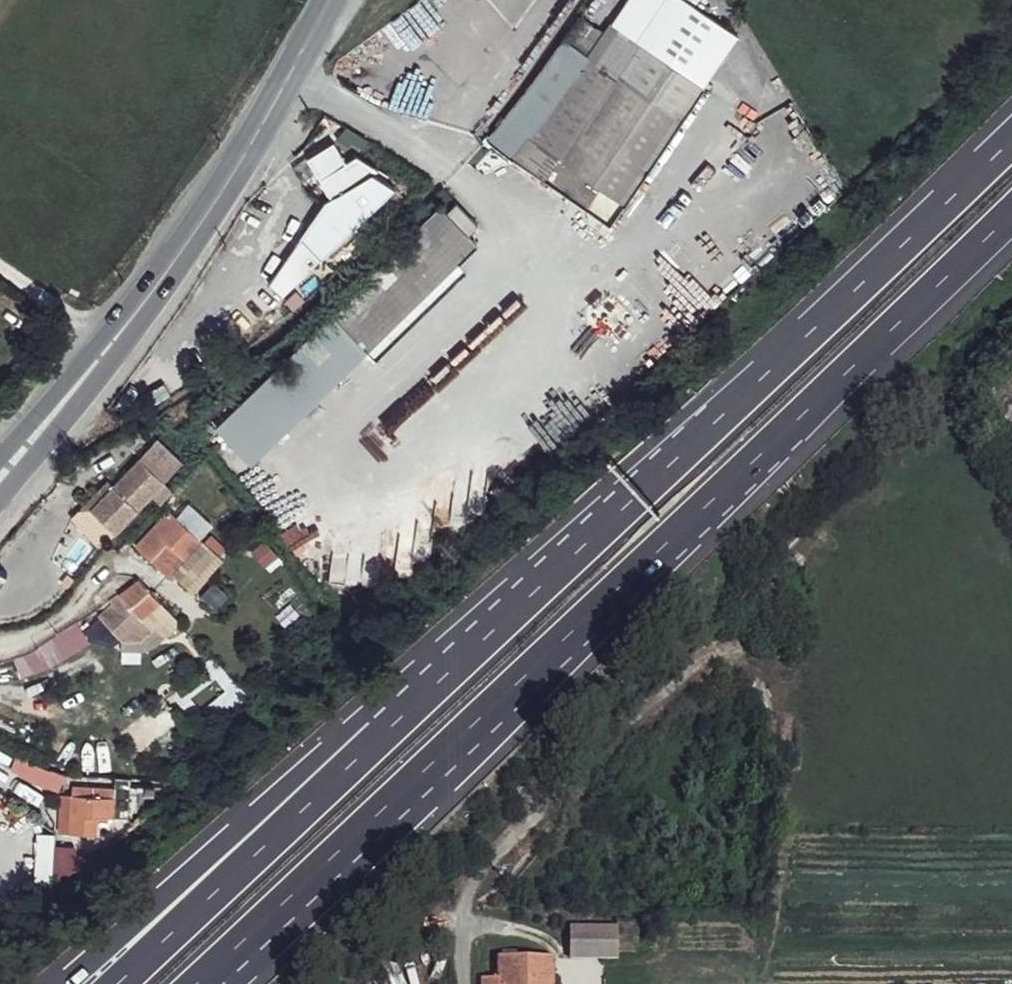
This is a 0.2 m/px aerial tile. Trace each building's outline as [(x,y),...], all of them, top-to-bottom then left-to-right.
[(617,11),(624,0),(600,0),(617,11)] [(590,217),(604,227),(687,121),(711,91),(651,42),(625,74),(595,50),(608,31),(580,8),(542,63),(496,119),(490,130),(514,149),(543,170),(584,202),(590,217)] [(608,31),(595,50),(625,74),(651,42),(618,16),(608,31)] [(350,157),(339,140),(313,156),(334,193),(377,164),(360,152),(350,157)] [(400,184),(372,168),(334,193),(325,198),(306,237),(326,256),(400,184)] [(480,242),(448,208),(337,311),(373,349),(480,242)] [(336,310),(216,426),(251,461),(374,350),(373,349),(336,310)] [(155,499),(145,478),(115,493),(126,513),(155,499)] [(126,513),(115,493),(87,508),(97,529),(126,513)] [(206,544),(171,510),(136,547),(150,562),(167,547),(185,565),(206,544)] [(223,559),(206,544),(185,565),(178,572),(195,587),(223,559)] [(96,614),(139,657),(179,617),(135,574),(96,614)] [(78,623),(12,655),(22,677),(89,645),(78,623)] [(132,791),(79,785),(76,816),(110,817),(132,818),(132,791)] [(110,817),(76,816),(77,837),(106,840),(110,817)] [(32,835),(43,880),(81,871),(74,843),(56,848),(52,830),(32,835)] [(618,931),(573,930),(573,962),(617,961),(618,931)] [(501,959),(500,981),(481,981),(481,983),(553,983),(553,960),(501,959)]
